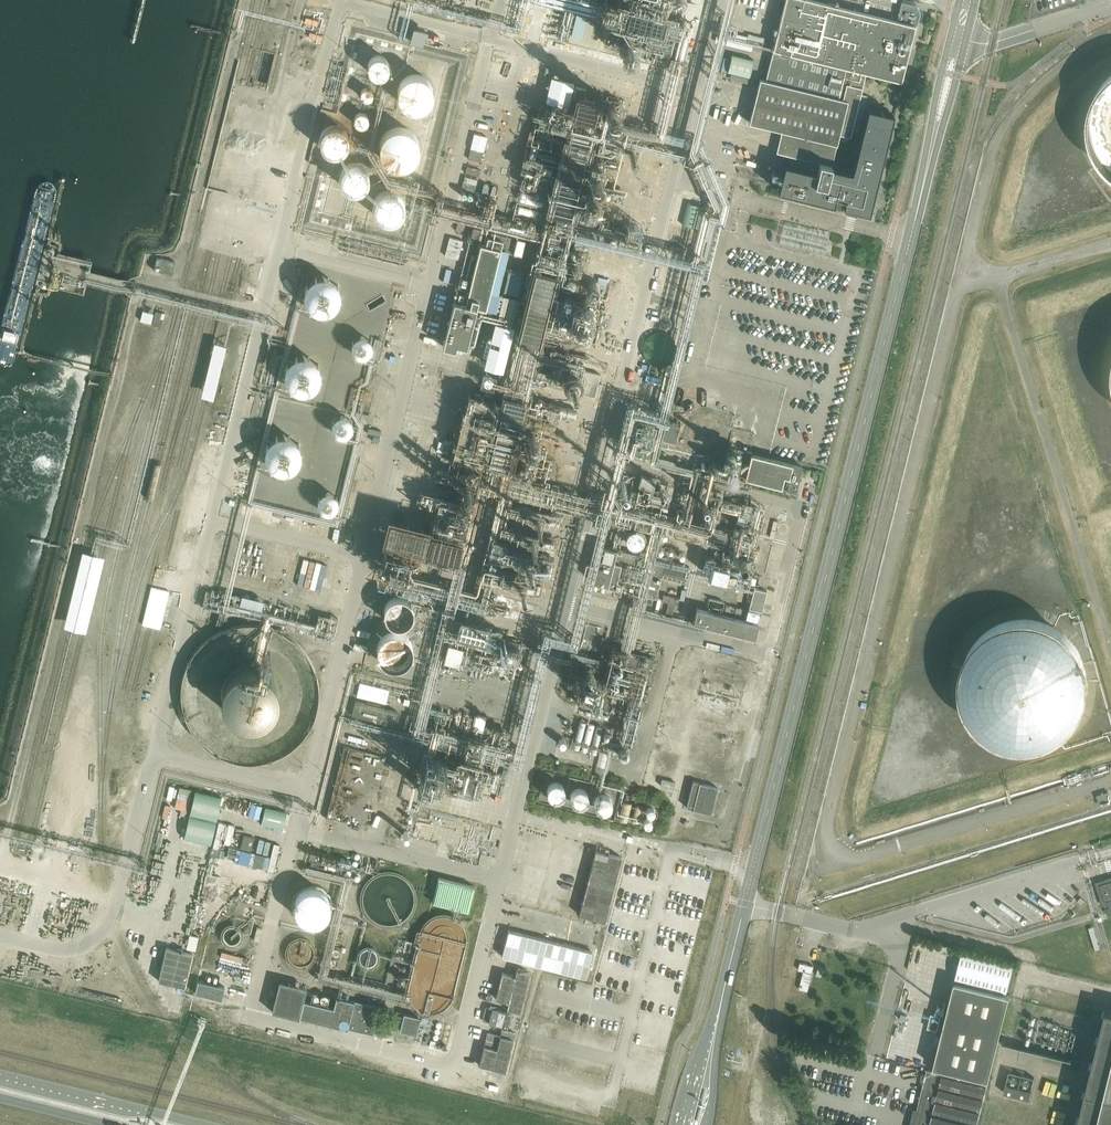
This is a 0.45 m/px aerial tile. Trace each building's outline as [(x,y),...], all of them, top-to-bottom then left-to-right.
[(510,30),(537,36),(538,33),(660,59),(672,0),(516,0),(510,30)] [(749,122),(781,131),(776,152),(776,153),(819,163),(819,162),(832,165),(840,134),(850,136),(865,73),(901,81),(915,25),(918,13),(915,7),(901,3),(897,21),(815,0),(785,0),(765,80),(760,78),(749,122)] [(735,33),(734,39),(746,42),(762,46),(764,38),(748,34),(747,36),(735,33)] [(753,44),(725,38),(717,36),(715,43),(751,52),(753,44)] [(263,45),(261,50),(254,77),(250,76),(247,86),(266,91),(277,48),(263,45)] [(391,63),(391,61),(390,59),(388,56),(386,54),(384,53),(380,53),(376,54),(373,56),(371,58),(370,60),(370,63),(371,68),(373,71),(375,72),(377,73),(381,74),(383,73),(386,72),(387,71),(390,68),(391,63)] [(433,89),(433,86),(432,83),(430,80),(429,78),(426,75),(423,73),(421,73),(417,72),(413,72),(410,73),(407,75),(404,76),(402,79),(400,82),(399,85),(399,89),(399,92),(400,95),(401,98),(404,101),(406,103),(409,105),(415,106),(418,106),(421,106),(425,104),(428,102),(430,99),(432,96),(433,93),(433,89)] [(1110,73),(1105,76),(1100,80),(1096,85),(1092,89),(1089,95),(1086,100),(1084,106),(1082,112),(1081,118),(1081,124),(1081,130),(1081,136),(1083,142),(1084,148),(1087,153),(1090,159),(1093,164),(1097,169),(1101,173),(1106,177),(1110,180),(1110,72),(1110,73)] [(606,145),(603,102),(586,97),(585,87),(575,84),(574,82),(553,75),(523,167),(536,166),(531,159),(536,155),(555,161),(546,168),(546,174),(550,179),(551,191),(559,194),(562,193),(563,197),(569,199),(583,189),(580,186),(583,178),(605,176),(597,166),(601,162),(598,158),(600,152),(613,151),(605,148),(609,146),(606,145)] [(376,95),(375,91),(374,89),(373,87),(370,86),(369,85),(365,84),(363,85),(361,86),(358,88),(356,91),(355,93),(355,95),(356,97),(356,99),(359,103),(361,104),(363,105),(366,105),(370,104),(373,102),(375,99),(376,95)] [(843,206),(849,208),(869,213),(893,113),(882,111),(868,107),(852,171),(831,166),(832,165),(819,162),(819,163),(817,171),(784,163),(777,191),(833,205),(836,193),(846,196),(843,206)] [(370,123),(369,121),(369,119),(367,116),(364,114),(360,112),(356,113),(354,114),(352,115),(350,119),(349,121),(349,123),(349,125),(350,127),(352,130),(355,132),(359,133),(363,133),(366,131),(369,127),(370,123)] [(341,122),(319,131),(329,155),(351,145),(341,122)] [(420,144),(420,140),(419,137),(418,134),(415,131),(412,128),(410,127),(407,126),(403,125),(399,125),(395,126),(391,128),(389,130),(387,132),(384,136),(383,139),(383,143),(383,147),(384,151),(385,154),(388,157),(391,160),(394,162),(398,163),(401,163),(405,163),(409,162),(412,160),(415,157),(417,155),(419,151),(420,148),(420,144)] [(370,175),(370,174),(370,171),(369,169),(368,167),(367,165),(365,163),(362,162),(359,161),(357,160),(353,161),(351,161),(349,163),(347,164),(345,166),(344,168),(343,171),(342,174),(343,177),(343,179),(344,181),(346,183),(348,185),(350,187),(353,188),(356,188),(359,188),(361,187),(366,184),(367,183),(369,180),(370,178),(370,175)] [(465,173),(479,176),(481,169),(467,166),(465,173)] [(461,188),(474,191),(476,185),(463,182),(461,188)] [(406,204),(406,203),(405,201),(405,198),(403,195),(401,193),(400,192),(397,190),(395,190),(392,189),(389,190),(387,190),(384,192),(382,193),(380,196),(379,198),(378,200),(378,203),(378,206),(379,208),(380,211),(382,212),(385,215),(389,217),(391,217),(394,217),(397,216),(399,215),(401,213),(403,211),(404,209),(405,207),(406,204)] [(495,194),(482,190),(476,210),(489,213),(495,194)] [(502,250),(506,251),(521,254),(525,240),(473,227),(463,269),(454,302),(443,347),(456,350),(457,345),(467,347),(478,305),(498,310),(502,292),(492,290),(502,250)] [(798,234),(777,228),(773,242),(794,249),(798,234)] [(459,259),(463,240),(450,236),(445,255),(459,259)] [(172,275),(175,262),(157,258),(154,270),(172,275)] [(343,293),(343,289),(342,285),(340,282),(337,279),(334,277),(331,275),(327,274),(324,274),(321,274),(317,275),(314,277),(311,279),(309,282),(307,285),(306,289),(305,293),(305,296),(306,300),(308,303),(310,306),(313,308),(316,310),(319,311),(323,312),(327,311),(331,310),(334,309),(337,306),(340,304),(341,300),(343,297),(343,293)] [(593,291),(592,297),(605,299),(609,278),(598,276),(598,281),(590,279),(588,290),(593,291)] [(159,326),(162,313),(156,311),(152,325),(159,326)] [(374,345),(374,344),(373,340),(371,337),(369,335),(365,334),(361,335),(359,336),(357,337),(355,340),(354,344),(354,347),(355,349),(357,352),(359,353),(361,354),(364,355),(367,354),(369,353),(371,352),(373,350),(373,349),(374,345)] [(214,342),(201,396),(213,398),(226,345),(214,342)] [(323,372),(323,368),(322,365),(321,363),(318,359),(316,357),(313,355),(309,354),(305,353),(301,353),(298,354),(295,356),(292,358),(289,361),(287,364),(286,367),(285,371),(286,375),(286,379),(288,382),(291,385),(294,388),(298,390),(301,391),(304,391),(308,391),(311,390),(315,388),(317,386),(320,383),(322,380),(323,376),(323,372)] [(600,374),(585,371),(579,393),(594,397),(600,374)] [(468,393),(457,442),(484,447),(485,440),(496,442),(498,433),(496,432),(498,423),(493,422),(495,411),(490,410),(492,398),(468,393)] [(646,401),(633,398),(629,414),(642,417),(646,401)] [(682,413),(669,409),(662,439),(675,443),(682,413)] [(355,425),(354,421),(352,418),(349,416),(345,415),(344,415),(340,416),(337,417),(335,420),(334,424),(334,427),(335,429),(337,432),(340,434),(342,435),(344,435),(347,435),(349,434),(352,432),(354,429),(355,425)] [(723,434),(723,430),(722,428),(721,425),(719,422),(716,420),(713,418),(710,417),(707,416),(703,416),(700,417),(697,418),(694,421),(692,424),(690,427),(689,430),(688,433),(689,436),(690,440),(691,443),(693,445),(695,447),(698,449),(701,451),(705,451),(708,451),(711,450),(714,449),(717,447),(720,444),(722,441),(723,437),(723,434)] [(635,421),(629,447),(648,452),(655,426),(635,421)] [(303,452),(303,448),(302,444),(300,441),(298,439),(296,436),(293,434),(289,433),(285,433),(282,433),(278,434),(274,436),(271,438),(269,441),(267,444),(266,448),(266,451),(266,455),(267,459),(268,462),(271,465),(274,467),(277,469),(280,470),(284,471),(288,470),(291,469),(294,468),(298,465),(300,462),(302,459),(303,456),(303,452)] [(802,466),(751,453),(748,462),(747,462),(746,462),(745,462),(744,463),(743,463),(742,464),(741,465),(740,466),(740,467),(740,468),(740,470),(740,471),(740,472),(741,473),(742,474),(743,475),(744,476),(745,476),(744,478),(796,491),(802,466)] [(662,506),(667,487),(617,474),(612,493),(662,506)] [(340,501),(340,499),(339,497),(337,494),(334,492),(330,491),(326,491),(323,493),(320,497),(320,500),(320,504),(321,506),(322,508),(325,510),(329,511),(333,510),(336,508),(339,505),(340,501)] [(645,536),(645,532),(643,529),(641,528),(639,527),(636,526),(633,527),(631,528),(629,529),(628,532),(627,535),(627,539),(629,542),(633,544),(636,545),(639,544),(643,542),(645,539),(645,536)] [(546,579),(551,539),(540,538),(540,544),(536,544),(535,553),(529,552),(527,564),(524,564),(522,575),(546,579)] [(592,582),(634,592),(656,598),(661,576),(686,582),(689,567),(601,545),(592,582)] [(105,559),(81,553),(62,630),(85,636),(105,559)] [(755,573),(712,564),(709,579),(752,588),(755,573)] [(766,591),(754,588),(751,599),(748,598),(747,601),(750,602),(749,608),(761,611),(766,591)] [(413,616),(413,613),(412,610),(409,606),(407,604),(404,602),(401,601),(399,601),(396,601),(393,602),(390,603),(388,605),(386,607),(385,610),(384,612),(383,616),(383,618),(384,621),(385,624),(387,626),(389,628),(391,629),(394,630),(397,631),(399,631),(403,630),(405,629),(408,627),(410,625),(412,622),(413,619),(413,616)] [(758,623),(696,608),(693,622),(754,637),(758,623)] [(225,613),(219,611),(216,625),(222,626),(225,613)] [(502,653),(506,631),(459,621),(455,638),(448,637),(443,666),(467,671),(472,647),(502,653)] [(1088,692),(1088,686),(1088,680),(1087,674),(1086,668),(1084,662),(1081,656),(1078,651),(1075,646),(1070,641),(1066,637),(1061,633),(1056,630),(1051,627),(1045,625),(1039,623),(1033,622),(1027,622),(1021,622),(1014,623),(1008,624),(1003,626),(997,628),(992,631),(987,634),(982,638),(977,643),(974,647),(970,653),(967,658),(965,664),(963,669),(962,675),(961,682),(961,688),(962,694),(963,700),(965,706),(967,711),(970,717),(973,722),(977,727),(981,731),(986,735),(991,739),(996,742),(1002,744),(1007,746),(1013,748),(1019,748),(1026,749),(1032,748),(1038,747),(1044,746),(1049,744),(1055,741),(1060,738),(1065,734),(1070,730),(1074,725),(1077,720),(1081,715),(1083,710),(1085,704),(1087,698),(1088,692)] [(408,653),(408,649),(407,644),(405,641),(402,637),(398,634),(394,632),(390,631),(386,630),(382,631),(377,632),(372,635),(369,637),(367,641),(364,645),(363,650),(363,654),(363,658),(365,663),(367,667),(370,670),(374,672),(378,674),(382,675),(386,676),(392,675),(396,673),(399,671),(402,669),(405,665),(407,661),(408,657),(408,653)] [(576,672),(571,691),(638,708),(649,664),(617,655),(611,681),(576,672)] [(279,699),(279,698),(279,692),(277,688),(275,683),(272,679),(267,675),(264,673),(261,671),(256,670),(251,669),(245,670),(240,671),(235,674),(230,678),(226,683),(224,688),(222,693),(222,698),(222,704),(224,709),(226,714),(229,718),(234,722),(237,724),(240,725),(245,727),(251,727),(256,727),(261,725),(266,722),(271,719),(274,715),(277,710),(279,704),(279,699)] [(356,701),(353,715),(396,725),(399,712),(356,701)] [(413,757),(409,778),(482,792),(490,750),(452,742),(448,764),(413,757)] [(664,780),(663,786),(676,789),(677,783),(664,780)] [(562,790),(561,786),(560,784),(558,782),(554,781),(552,781),(550,781),(548,783),(545,785),(544,789),(545,792),(546,795),(548,797),(552,799),(556,798),(559,796),(560,795),(561,793),(562,790)] [(717,788),(693,781),(686,807),(711,813),(717,788)] [(593,797),(592,793),(590,791),(588,789),(585,788),(584,788),(580,789),(577,791),(575,794),(575,797),(575,800),(578,803),(580,805),(583,806),(587,805),(588,805),(590,803),(592,800),(593,797)] [(1096,796),(1099,806),(1110,803),(1110,800),(1108,792),(1096,796)] [(195,793),(189,813),(216,820),(221,799),(195,793)] [(613,804),(613,801),(611,798),(608,796),(605,795),(603,795),(601,796),(598,798),(596,801),(595,804),(596,807),(598,810),(599,811),(601,812),(604,813),(607,812),(609,811),(611,810),(613,807),(613,804)] [(265,808),(261,824),(283,829),(287,813),(265,808)] [(189,817),(184,837),(210,844),(216,823),(189,817)] [(474,890),(438,880),(432,905),(468,914),(474,890)] [(589,880),(580,913),(607,920),(615,887),(589,880)] [(1100,884),(1105,900),(1108,900),(1110,907),(1107,907),(1109,914),(1110,914),(1110,881),(1100,884)] [(328,910),(328,906),(327,901),(325,898),(323,895),(320,893),(316,891),(313,890),(308,889),(304,889),(300,891),(296,893),(293,895),(290,898),(289,901),(287,906),(287,910),(287,913),(288,918),(290,921),(293,925),(296,927),(299,929),(302,930),(307,931),(310,931),(314,930),(318,928),(322,925),(325,922),(326,919),(328,915),(328,910)] [(509,930),(502,956),(586,978),(593,952),(509,930)] [(166,948),(159,981),(186,987),(193,954),(166,948)] [(961,953),(955,979),(989,988),(989,990),(997,992),(998,990),(1007,992),(1013,966),(961,953)] [(814,966),(800,963),(799,970),(804,971),(799,989),(808,991),(814,966)] [(507,1008),(520,1011),(529,973),(517,970),(515,976),(502,973),(496,999),(509,1002),(507,1008)] [(198,980),(195,993),(221,999),(224,987),(198,980)] [(379,1007),(340,997),(336,996),(333,1007),(303,999),(306,987),(279,980),(271,1011),(299,1018),(299,1016),(372,1034),(379,1007)] [(1009,995),(997,992),(989,990),(954,981),(933,1071),(927,1070),(913,1124),(977,1124),(1009,995)] [(507,1027),(510,1014),(486,1007),(482,1020),(507,1027)] [(1105,1009),(1095,1049),(1076,1124),(1110,1124),(1110,1011),(1105,1009)] [(420,1017),(403,1013),(399,1031),(416,1035),(420,1017)] [(928,1028),(937,1030),(941,1016),(931,1014),(928,1028)] [(421,1015),(420,1021),(425,1023),(427,1023),(428,1018),(428,1017),(421,1015)] [(480,1065),(505,1071),(515,1033),(502,1030),(500,1036),(488,1033),(480,1065)] [(1008,1071),(1005,1085),(1031,1091),(1034,1078),(1008,1071)] [(1031,1091),(1005,1085),(1003,1093),(1029,1099),(1031,1091)]
